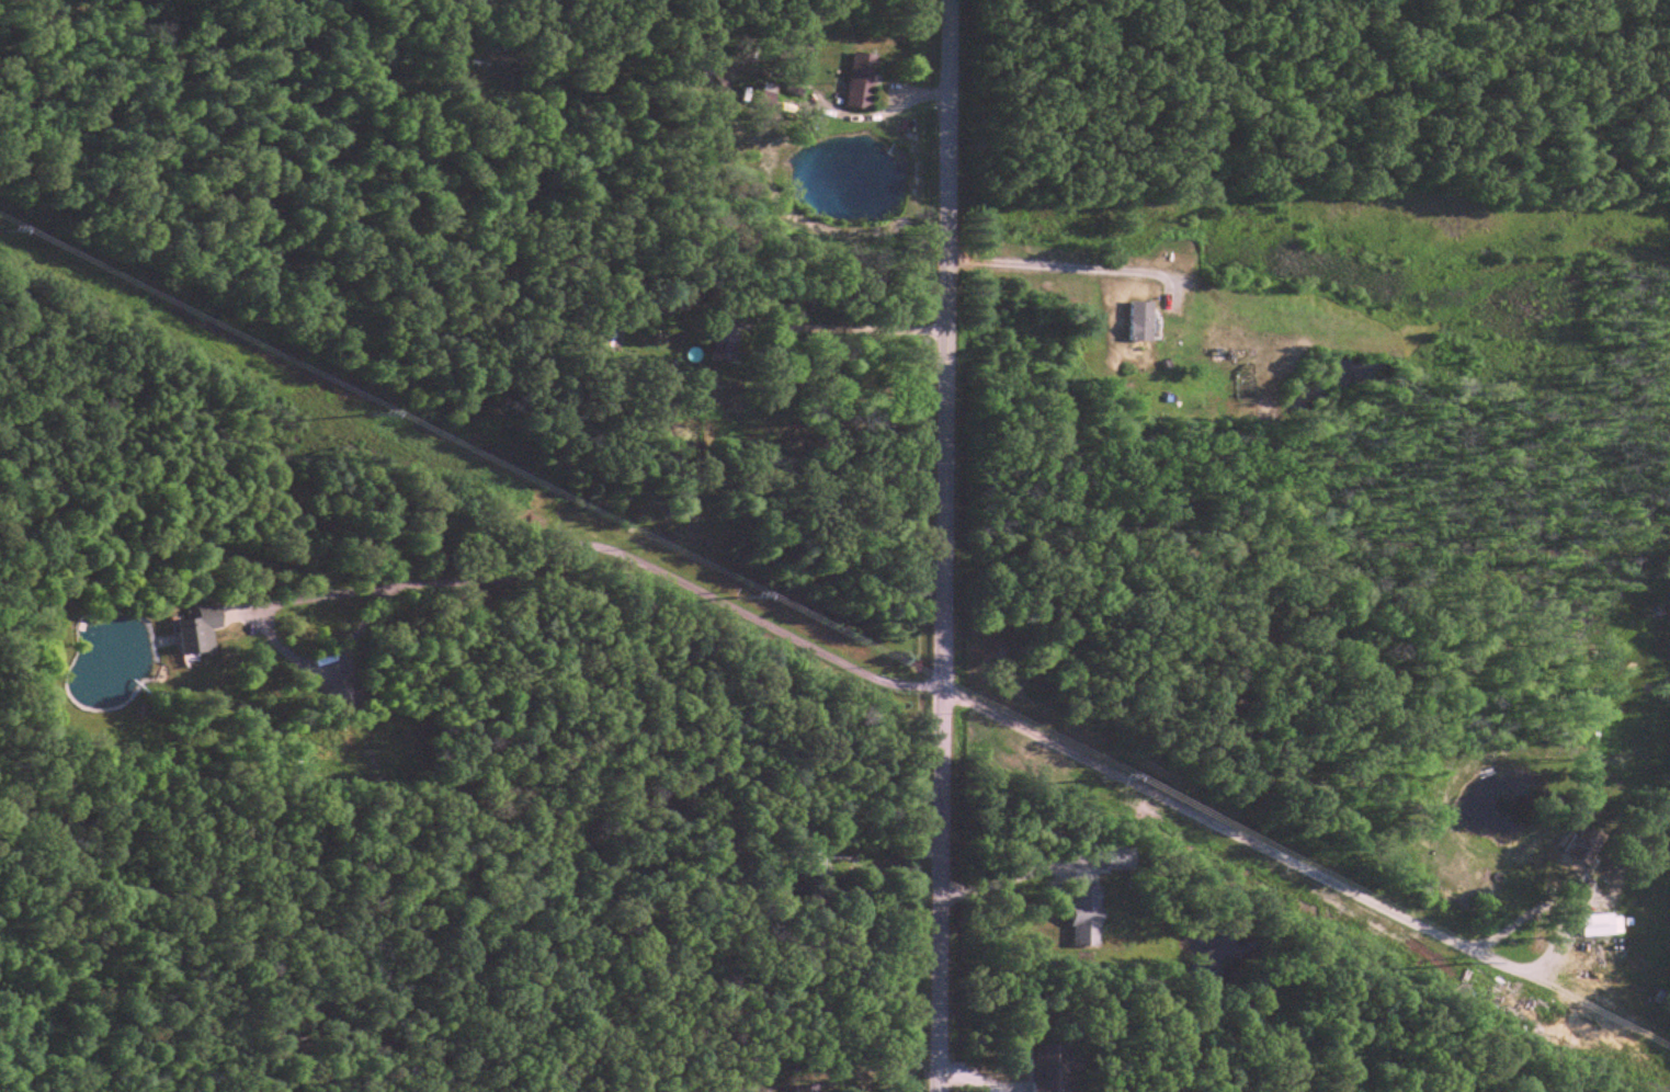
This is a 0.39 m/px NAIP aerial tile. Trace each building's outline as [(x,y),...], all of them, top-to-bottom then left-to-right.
[(873,111),(880,57),(856,54),(849,108),(873,111)] [(1150,304),(1124,304),(1124,342),(1150,342),(1150,304)] [(729,348),(730,319),(706,318),(706,329),(689,328),(688,346),(729,348)] [(181,620),(185,660),(218,656),(215,629),(226,628),(223,605),(199,608),(200,618),(181,620)] [(369,711),(358,678),(324,690),(335,722),(369,711)] [(1095,887),(1066,887),(1065,948),(1094,948),(1095,887)] [(852,1080),(845,1088),(851,1091),(869,1091),(852,1080)]
